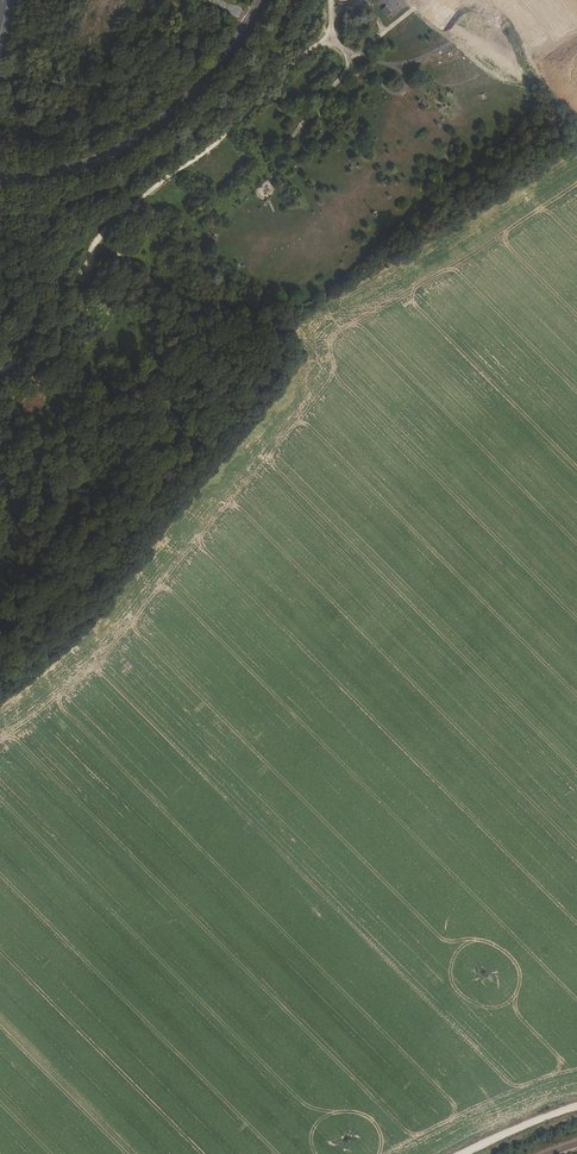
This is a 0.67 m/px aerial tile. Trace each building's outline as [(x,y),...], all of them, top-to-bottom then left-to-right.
[(386,6),(381,10),(386,16),(391,12),(386,6)]
